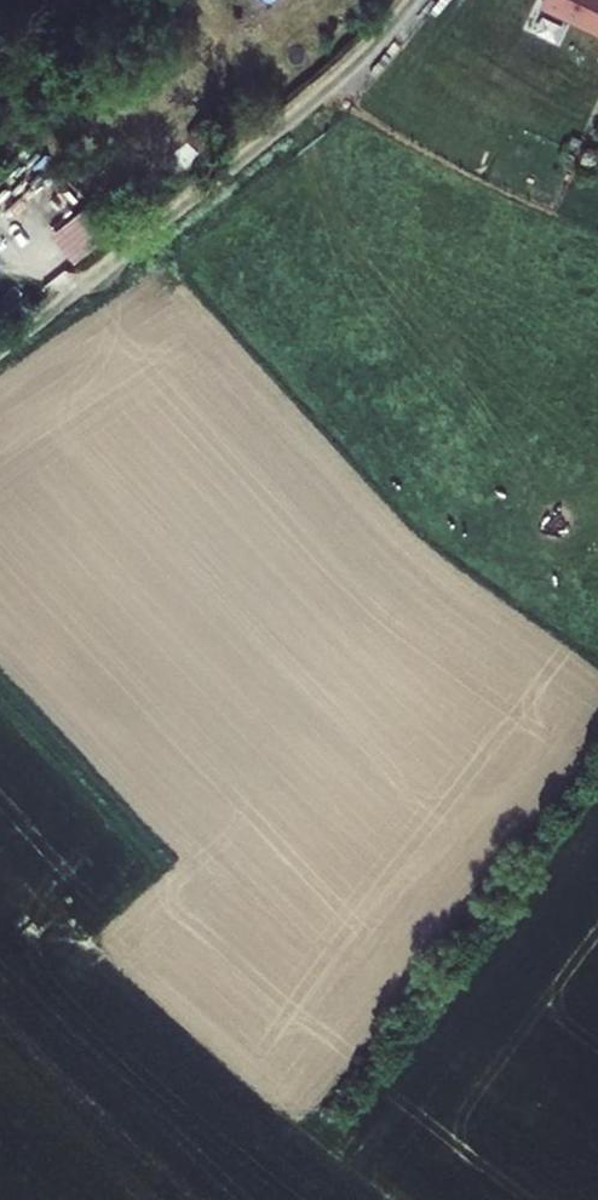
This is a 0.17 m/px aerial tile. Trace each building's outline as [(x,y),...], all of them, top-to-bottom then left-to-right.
[(597,27),(597,0),(540,0),(597,27)]
